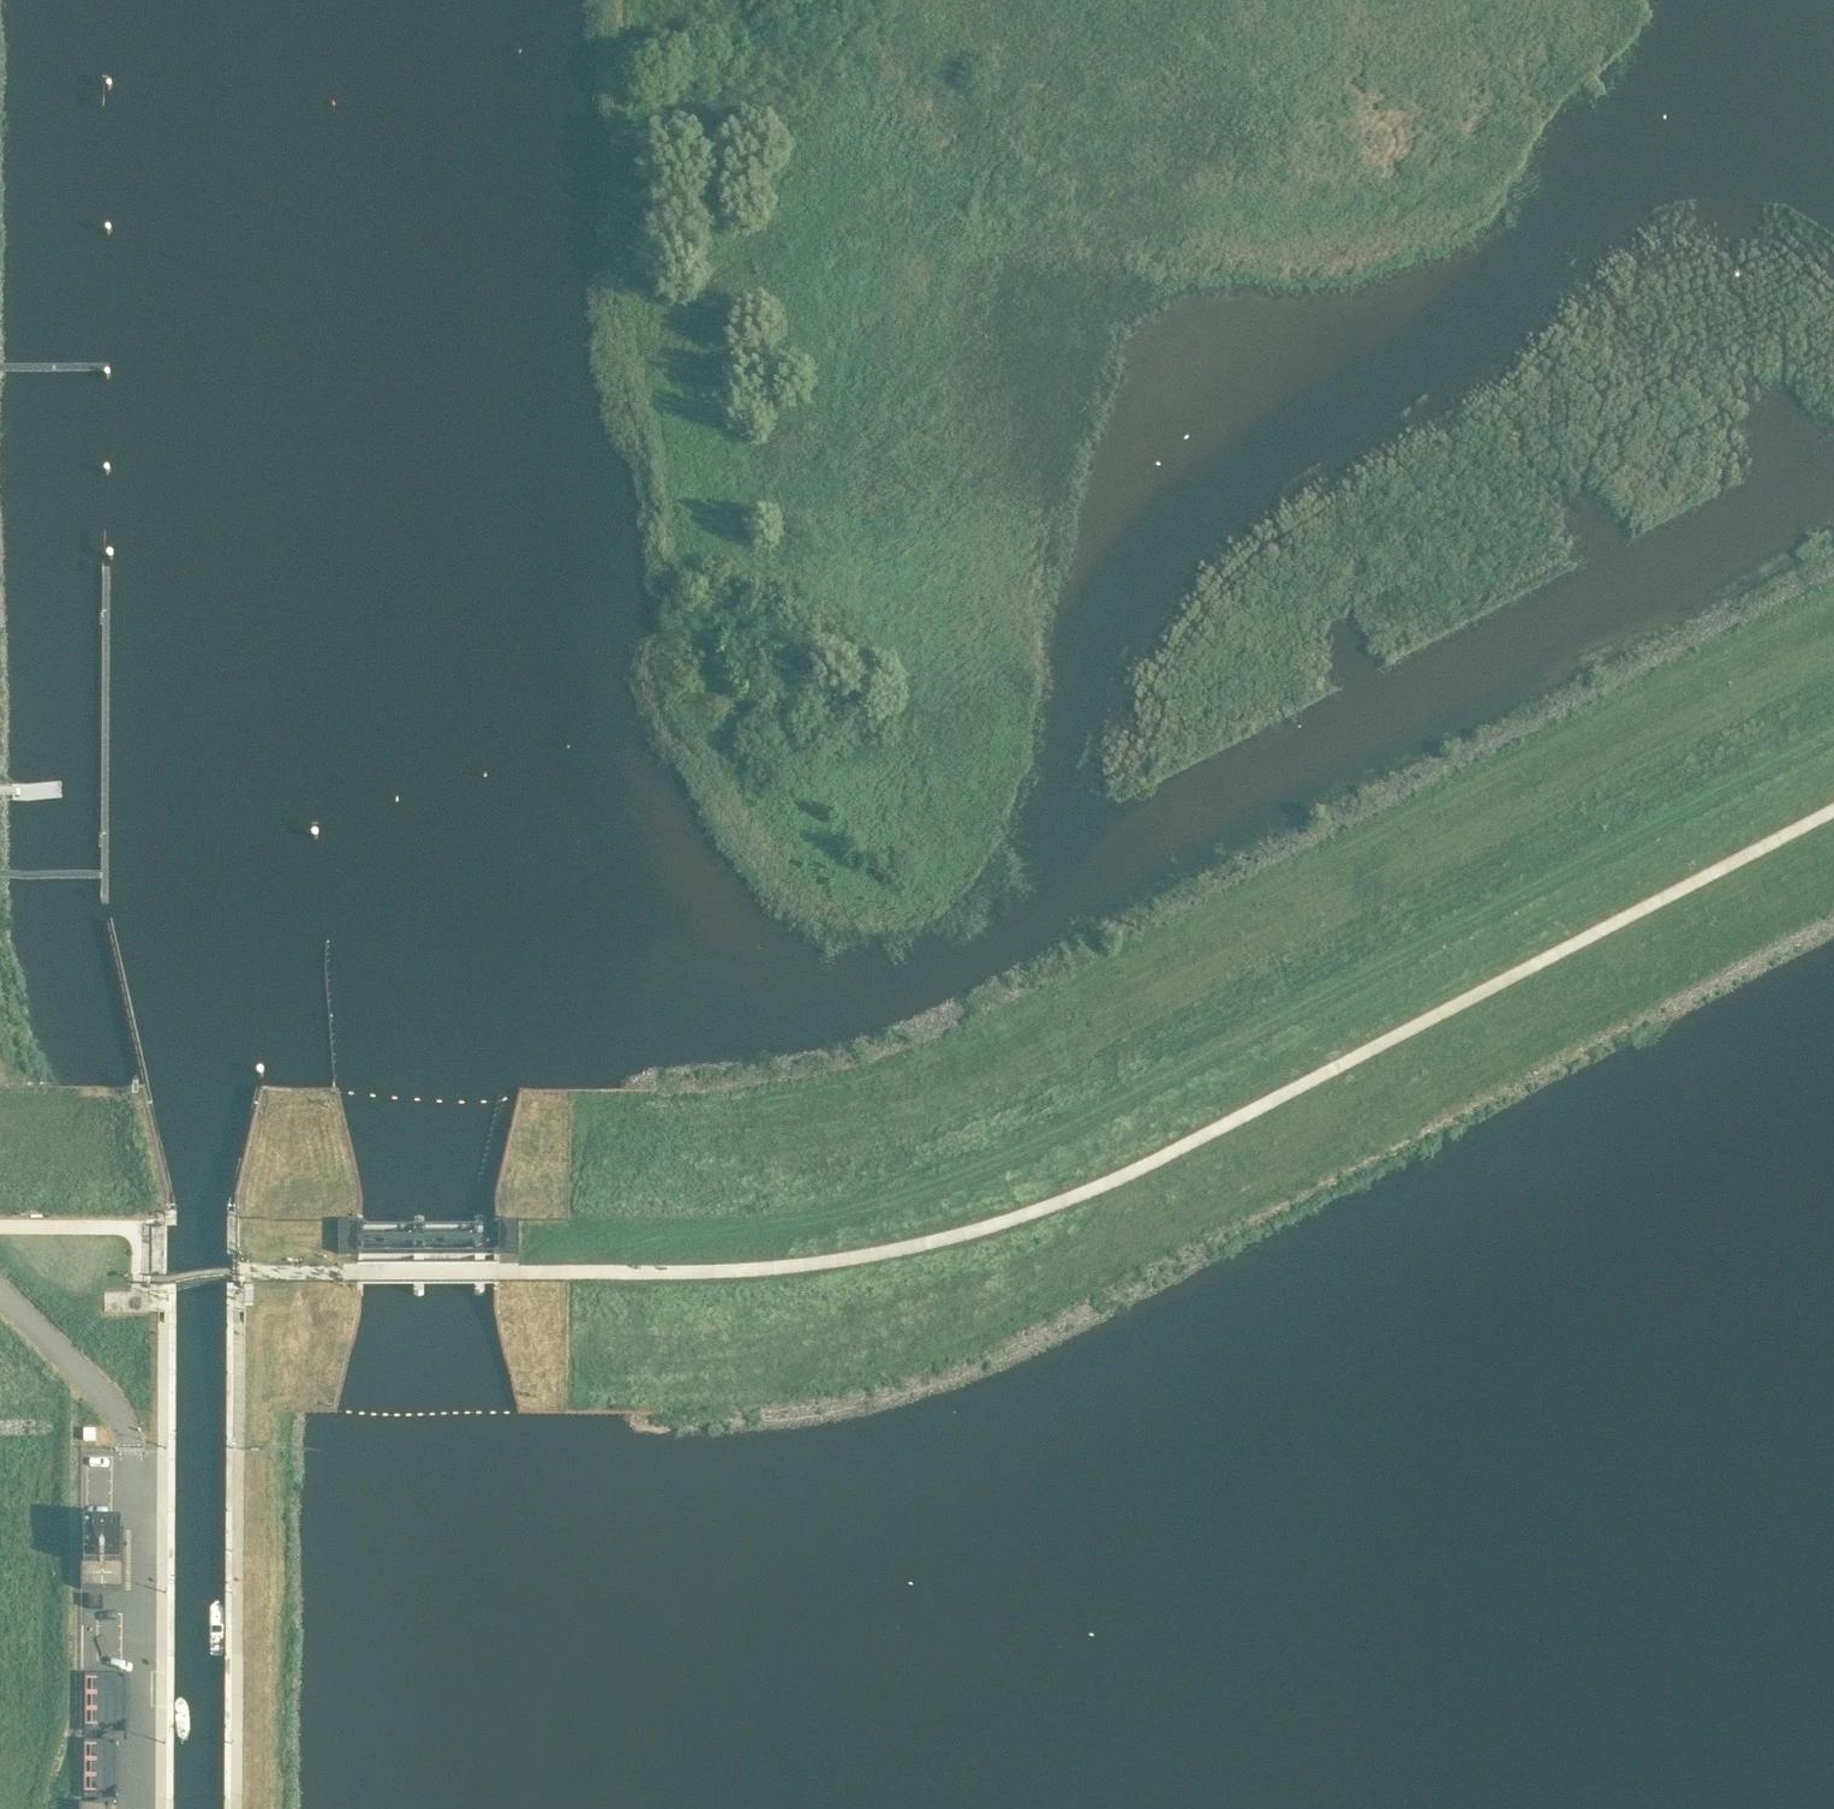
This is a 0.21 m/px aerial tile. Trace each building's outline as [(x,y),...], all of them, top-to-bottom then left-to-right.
[(362,1208),(342,1209),(342,1236),(362,1236),(362,1235),(362,1208)] [(499,1251),(519,1251),(519,1234),(519,1218),(499,1218),(494,1218),(494,1251),(499,1251)] [(95,1428),(83,1428),(83,1439),(95,1440),(95,1428)] [(81,1528),(81,1588),(123,1588),(124,1528),(121,1528),(121,1519),(105,1519),(105,1528),(84,1528),(81,1528)]
